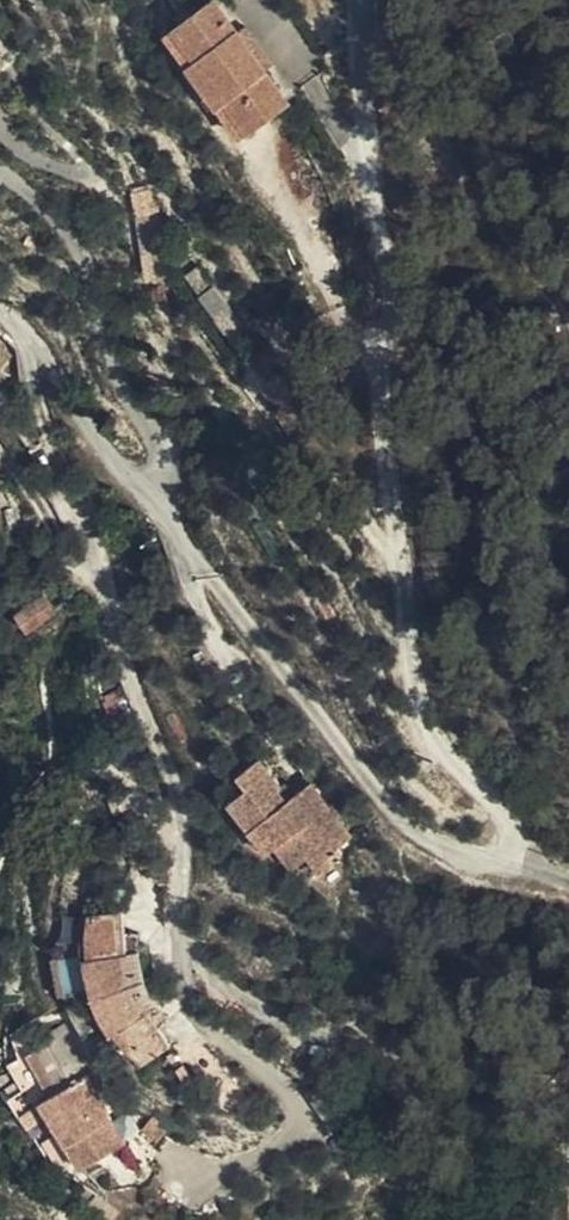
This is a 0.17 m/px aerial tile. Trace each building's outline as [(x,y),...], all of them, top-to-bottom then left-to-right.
[(273,114),(260,76),(245,35),(234,2),(184,21),(224,135),(273,114)] [(245,35),(260,76),(270,71),(256,31),(245,35)] [(0,218),(0,240),(10,227),(0,218)] [(43,597),(13,617),(26,636),(56,616),(43,597)] [(341,866),(338,861),(355,847),(315,794),(294,809),(268,775),(246,790),(252,799),(235,813),(272,864),(281,858),(296,879),(311,867),(322,882),(341,866)] [(140,1059),(132,1066),(148,1082),(180,1056),(166,1039),(155,1026),(165,1017),(156,1010),(145,984),(143,966),(129,967),(128,948),(126,930),(85,935),(85,957),(94,955),(97,989),(108,1012),(122,1040),(140,1059)] [(143,949),(128,948),(129,967),(143,966),(143,949)] [(93,1006),(98,1017),(108,1012),(97,989),(94,955),(85,957),(87,987),(93,1006)] [(81,989),(78,961),(56,963),(59,991),(81,989)] [(108,1012),(98,1017),(111,1045),(132,1066),(140,1059),(122,1040),(108,1012)] [(155,1026),(166,1039),(176,1029),(165,1017),(155,1026)] [(57,1127),(63,1140),(95,1117),(116,1153),(82,1178),(84,1182),(127,1157),(95,1090),(98,1087),(73,1038),(52,1049),(55,1055),(36,1065),(48,1091),(16,1108),(31,1142),(57,1127)] [(95,1117),(63,1140),(82,1178),(116,1153),(95,1117)]
